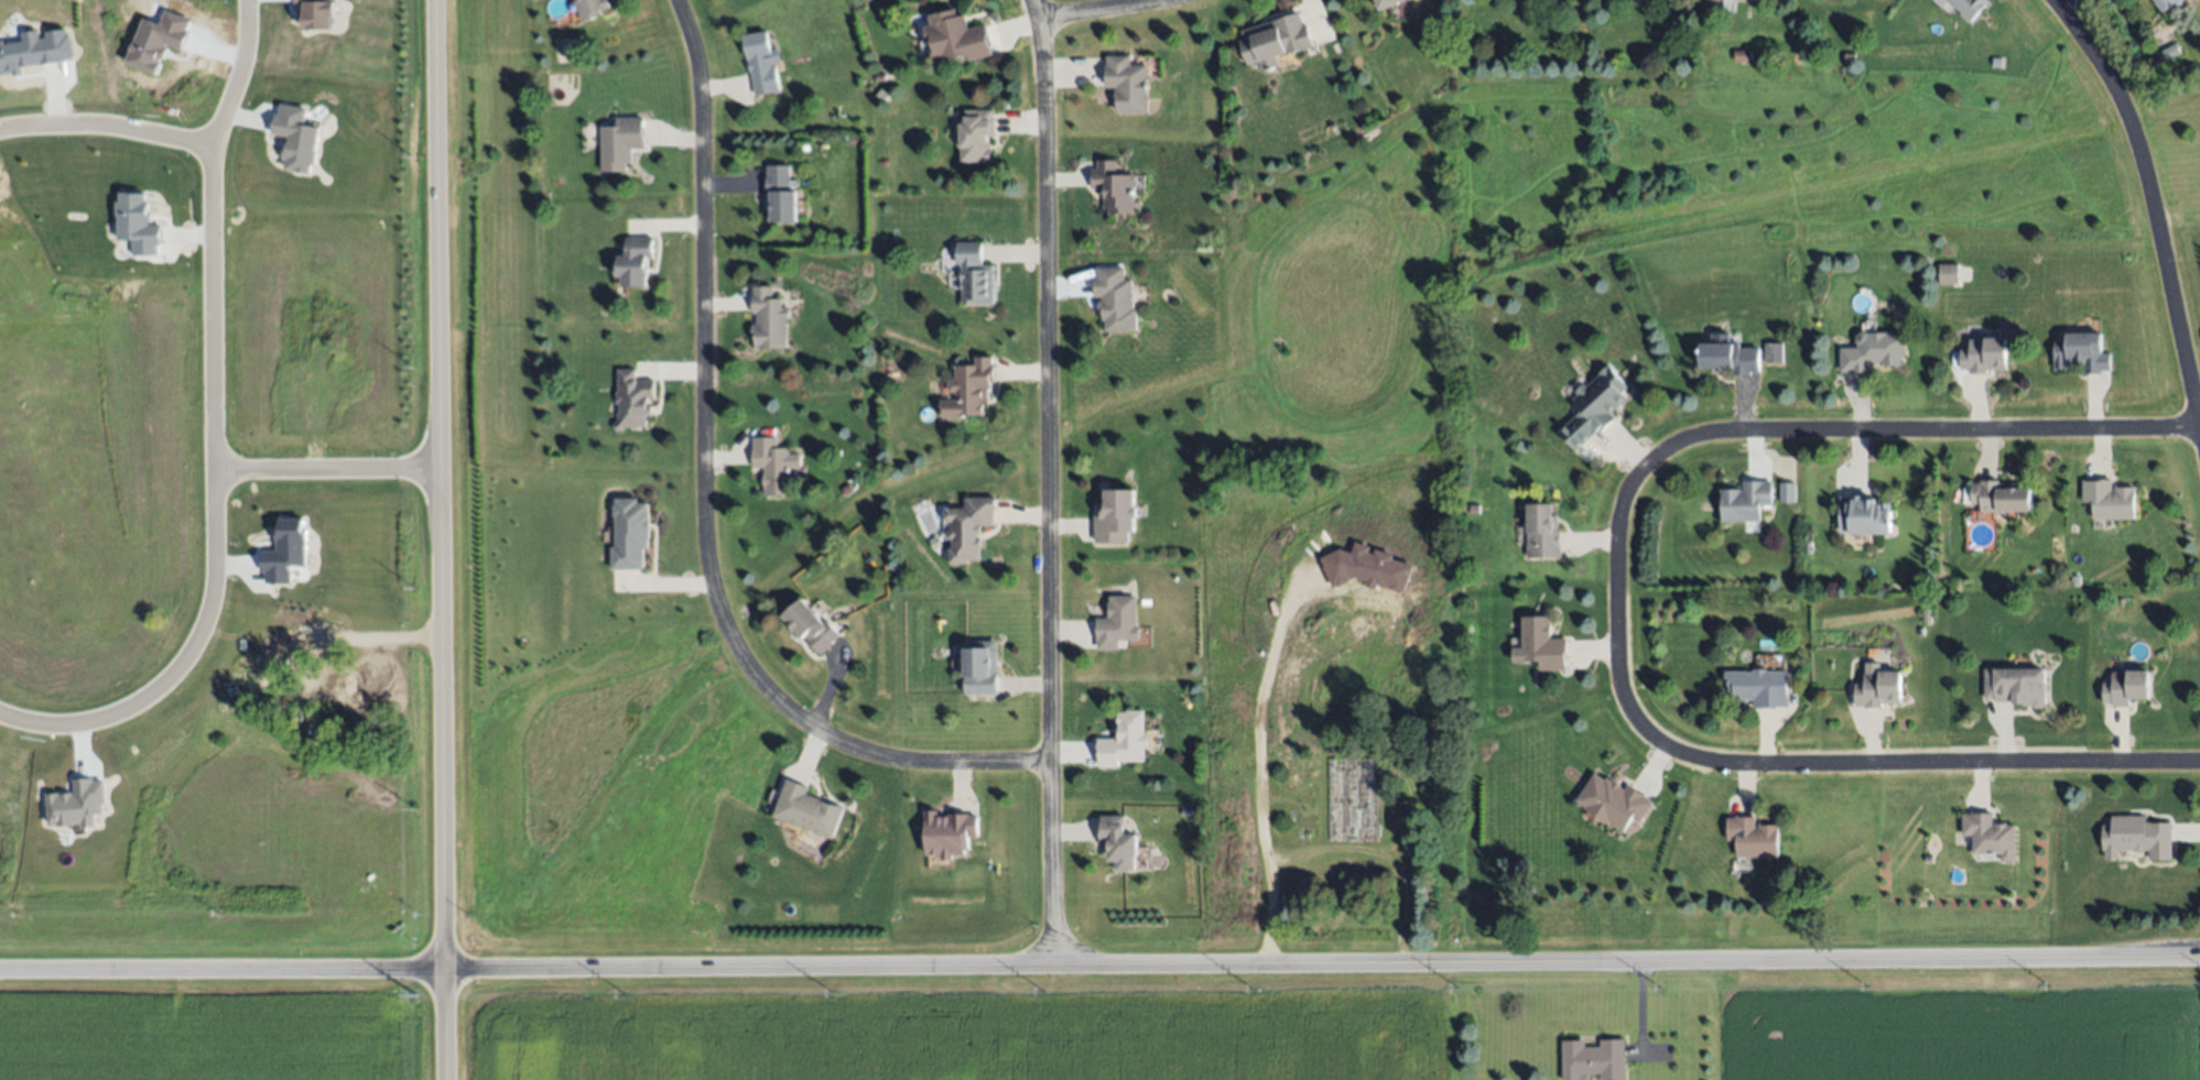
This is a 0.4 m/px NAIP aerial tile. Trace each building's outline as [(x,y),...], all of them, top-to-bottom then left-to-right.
[(305,2),(304,30),(335,31),(335,2),(320,2),(320,0),(295,0),(295,2),(305,2)] [(582,21),(575,0),(608,0),(611,11),(582,21)] [(1380,10),(1377,0),(1408,0),(1380,10)] [(1941,8),(1932,0),(1990,0),(1970,23),(1961,15),(1963,12),(1953,4),(1951,6),(1947,1),(1941,8)] [(2163,12),(2154,0),(2180,0),(2163,12)] [(994,55),(969,62),(967,52),(933,62),(924,26),(932,24),(930,14),(955,8),(957,15),(964,13),(968,29),(985,23),(994,55)] [(126,64),(157,76),(169,45),(182,51),(193,22),(166,11),(160,25),(143,19),(126,64)] [(1299,12),(1303,25),(1308,23),(1315,45),(1277,58),(1279,66),(1262,72),(1259,62),(1248,66),(1240,40),(1244,39),(1242,32),(1299,12)] [(70,31),(40,35),(39,31),(23,33),(24,41),(0,44),(0,77),(23,74),(22,68),(73,61),(70,31)] [(755,96),(743,36),(767,31),(771,51),(777,50),(780,62),(771,63),(772,67),(776,66),(780,90),(755,96)] [(2181,53),(2168,62),(2163,52),(2176,44),(2181,53)] [(1733,62),(1733,50),(1751,50),(1751,62),(1733,62)] [(1843,53),(1854,53),(1854,62),(1844,62),(1843,53)] [(1147,112),(1116,112),(1117,88),(1105,88),(1106,55),(1131,55),(1131,65),(1148,66),(1147,112)] [(307,110),(278,105),(274,136),(289,138),(283,171),(312,175),(320,128),(305,126),(307,110)] [(962,110),(993,109),(993,117),(996,117),(996,134),(989,134),(989,162),(963,162),(962,110)] [(602,127),(617,126),(616,118),(644,118),(644,146),(631,146),(631,170),(603,171),(602,127)] [(1135,174),(1134,214),(1108,214),(1108,207),(1103,207),(1104,193),(1091,193),(1091,168),(1098,168),(1098,161),(1117,161),(1117,174),(1135,174)] [(790,166),(790,190),(796,190),(795,222),(770,221),(771,205),(767,205),(767,165),(790,166)] [(117,241),(133,241),(133,256),(161,256),(161,226),(151,226),(151,203),(145,203),(145,194),(117,193),(117,241)] [(653,237),(653,258),(647,258),(648,287),(624,287),(624,277),(618,277),(618,255),(626,255),(625,237),(653,237)] [(994,265),(995,305),(963,306),(962,264),(957,264),(957,242),(982,242),(983,265),(994,265)] [(1958,284),(1939,284),(1939,265),(1959,265),(1958,284)] [(1132,279),(1132,309),(1137,309),(1137,331),(1105,331),(1105,320),(1103,320),(1103,310),(1097,310),(1097,296),(1093,296),(1093,268),(1125,268),(1125,280),(1132,279)] [(785,349),(755,348),(755,339),(751,339),(751,324),(757,324),(757,314),(752,314),(752,287),(773,287),(773,299),(783,299),(783,308),(790,308),(790,319),(787,319),(785,349)] [(1870,334),(1905,334),(1905,367),(1879,367),(1879,363),(1871,363),(1871,372),(1842,372),(1841,348),(1857,348),(1858,343),(1856,342),(1857,336),(1860,332),(1864,331),(1866,331),(1870,334)] [(2101,332),(2101,353),(2112,353),(2112,371),(2103,371),(2103,374),(2084,374),(2084,364),(2076,364),(2076,367),(2069,367),(2069,362),(2067,362),(2067,370),(2055,370),(2055,340),(2067,340),(2067,332),(2101,332)] [(2007,339),(2007,369),(1990,369),(1990,374),(1971,374),(1971,369),(1961,369),(1961,349),(1970,350),(1970,338),(2007,339)] [(1701,368),(1701,343),(1742,343),(1742,349),(1759,349),(1759,371),(1751,371),(1751,374),(1733,374),(1733,368),(1701,368)] [(1784,343),(1784,363),(1766,363),(1766,343),(1784,343)] [(955,364),(976,366),(976,357),(994,357),(994,381),(990,381),(990,390),(989,390),(989,404),(983,404),(983,417),(941,416),(941,400),(956,401),(957,392),(947,392),(947,379),(955,379),(955,364)] [(1575,450),(1558,432),(1582,410),(1573,400),(1579,395),(1575,392),(1585,383),(1587,386),(1610,366),(1629,386),(1623,393),(1627,397),(1611,413),(1616,418),(1601,433),(1597,429),(1575,450)] [(654,380),(655,415),(647,415),(647,426),(618,426),(618,369),(636,369),(636,380),(654,380)] [(789,468),(788,497),(763,495),(765,468),(752,467),(754,437),(777,438),(776,447),(789,448),(789,455),(800,455),(800,468),(789,468)] [(2135,520),(2093,520),(2093,501),(2083,501),(2083,479),(2111,479),(2111,490),(2116,490),(2116,487),(2135,487),(2135,520)] [(2030,512),(1997,511),(1996,511),(1981,511),(1981,503),(1972,503),(1972,483),(1981,483),(1981,480),(2001,480),(2001,482),(2031,482),(2030,512)] [(1722,522),(1722,489),(1744,489),(1744,481),(1773,481),(1773,504),(1762,504),(1762,522),(1722,522)] [(1796,483),(1796,502),(1779,502),(1780,482),(1796,483)] [(1135,490),(1135,506),(1138,506),(1138,517),(1132,517),(1131,532),(1128,532),(1128,542),(1095,542),(1095,515),(1105,515),(1105,489),(1135,490)] [(996,517),(996,527),(983,527),(983,563),(951,564),(951,523),(945,524),(945,508),(965,508),(965,495),(1001,495),(1001,517),(996,517)] [(1893,533),(1851,533),(1851,531),(1840,531),(1840,497),(1862,497),(1863,500),(1877,500),(1877,505),(1882,505),(1882,502),(1893,502),(1893,533)] [(643,547),(643,569),(611,569),(611,547),(616,547),(616,499),(638,500),(638,503),(648,504),(648,547),(643,547)] [(1527,557),(1527,504),(1558,504),(1557,531),(1561,531),(1561,557),(1527,557)] [(292,585),(292,566),(306,567),(307,519),(278,519),(278,552),(264,552),(264,584),(292,585)] [(1404,595),(1414,565),(1375,552),(1371,554),(1368,547),(1355,543),(1352,553),(1342,550),(1321,559),(1333,589),(1357,580),(1365,582),(1367,587),(1375,590),(1380,588),(1404,595)] [(1137,597),(1137,625),(1140,625),(1140,640),(1119,640),(1119,650),(1097,650),(1097,619),(1108,619),(1108,597),(1137,597)] [(802,598),(824,623),(827,620),(841,635),(819,655),(783,613),(802,598)] [(1521,617),(1549,615),(1549,640),(1568,639),(1569,659),(1565,659),(1565,670),(1540,670),(1540,663),(1513,663),(1513,648),(1522,648),(1521,617)] [(997,640),(998,692),(966,694),(964,641),(997,640)] [(1900,672),(1900,703),(1883,702),(1883,708),(1864,708),(1864,706),(1855,706),(1855,683),(1864,684),(1864,673),(1865,673),(1866,662),(1881,662),(1881,672),(1900,672)] [(1725,672),(1754,672),(1754,668),(1767,668),(1767,672),(1789,672),(1789,706),(1777,706),(1777,709),(1754,709),(1754,700),(1733,700),(1733,694),(1728,694),(1728,687),(1725,687),(1725,672)] [(2044,668),(2044,683),(2046,683),(2046,709),(2035,709),(2035,705),(2024,705),(2024,701),(1994,701),(1994,699),(1984,699),(1984,668),(1994,668),(1995,669),(2044,668)] [(2148,672),(2147,699),(2129,698),(2128,706),(2112,706),(2113,702),(2102,702),(2103,681),(2111,683),(2111,670),(2148,672)] [(1145,710),(1145,733),(1149,732),(1149,746),(1144,746),(1145,759),(1119,760),(1119,766),(1099,766),(1098,739),(1118,738),(1117,712),(1128,712),(1128,710),(1145,710)] [(1624,831),(1610,822),(1607,826),(1583,810),(1585,806),(1576,800),(1594,773),(1604,779),(1606,777),(1624,788),(1628,783),(1645,794),(1644,796),(1654,803),(1641,821),(1633,817),(1624,831)] [(832,839),(772,816),(788,777),(810,786),(808,792),(845,807),(832,839)] [(49,829),(96,825),(95,815),(106,814),(103,779),(73,781),(74,793),(46,794),(49,829)] [(979,818),(979,839),(971,839),(971,853),(954,853),(954,861),(943,861),(943,854),(926,854),(926,808),(941,808),(941,812),(969,812),(969,818),(979,818)] [(2015,825),(2016,861),(1999,862),(1999,854),(1972,855),(1971,836),(1963,836),(1962,814),(1993,812),(1993,825),(2015,825)] [(1128,815),(1130,837),(1138,836),(1141,870),(1120,872),(1119,860),(1112,861),(1109,843),(1103,843),(1101,817),(1128,815)] [(2111,816),(2145,816),(2145,823),(2170,822),(2171,860),(2149,861),(2149,849),(2118,850),(2118,859),(2104,860),(2104,850),(2101,850),(2101,825),(2111,825),(2111,816)] [(1736,857),(1736,842),(1727,842),(1727,817),(1754,817),(1755,828),(1759,828),(1759,826),(1779,825),(1779,857),(1736,857)] [(1560,1041),(1583,1040),(1583,1046),(1597,1045),(1597,1040),(1623,1037),(1624,1078),(1562,1079),(1560,1041)]
